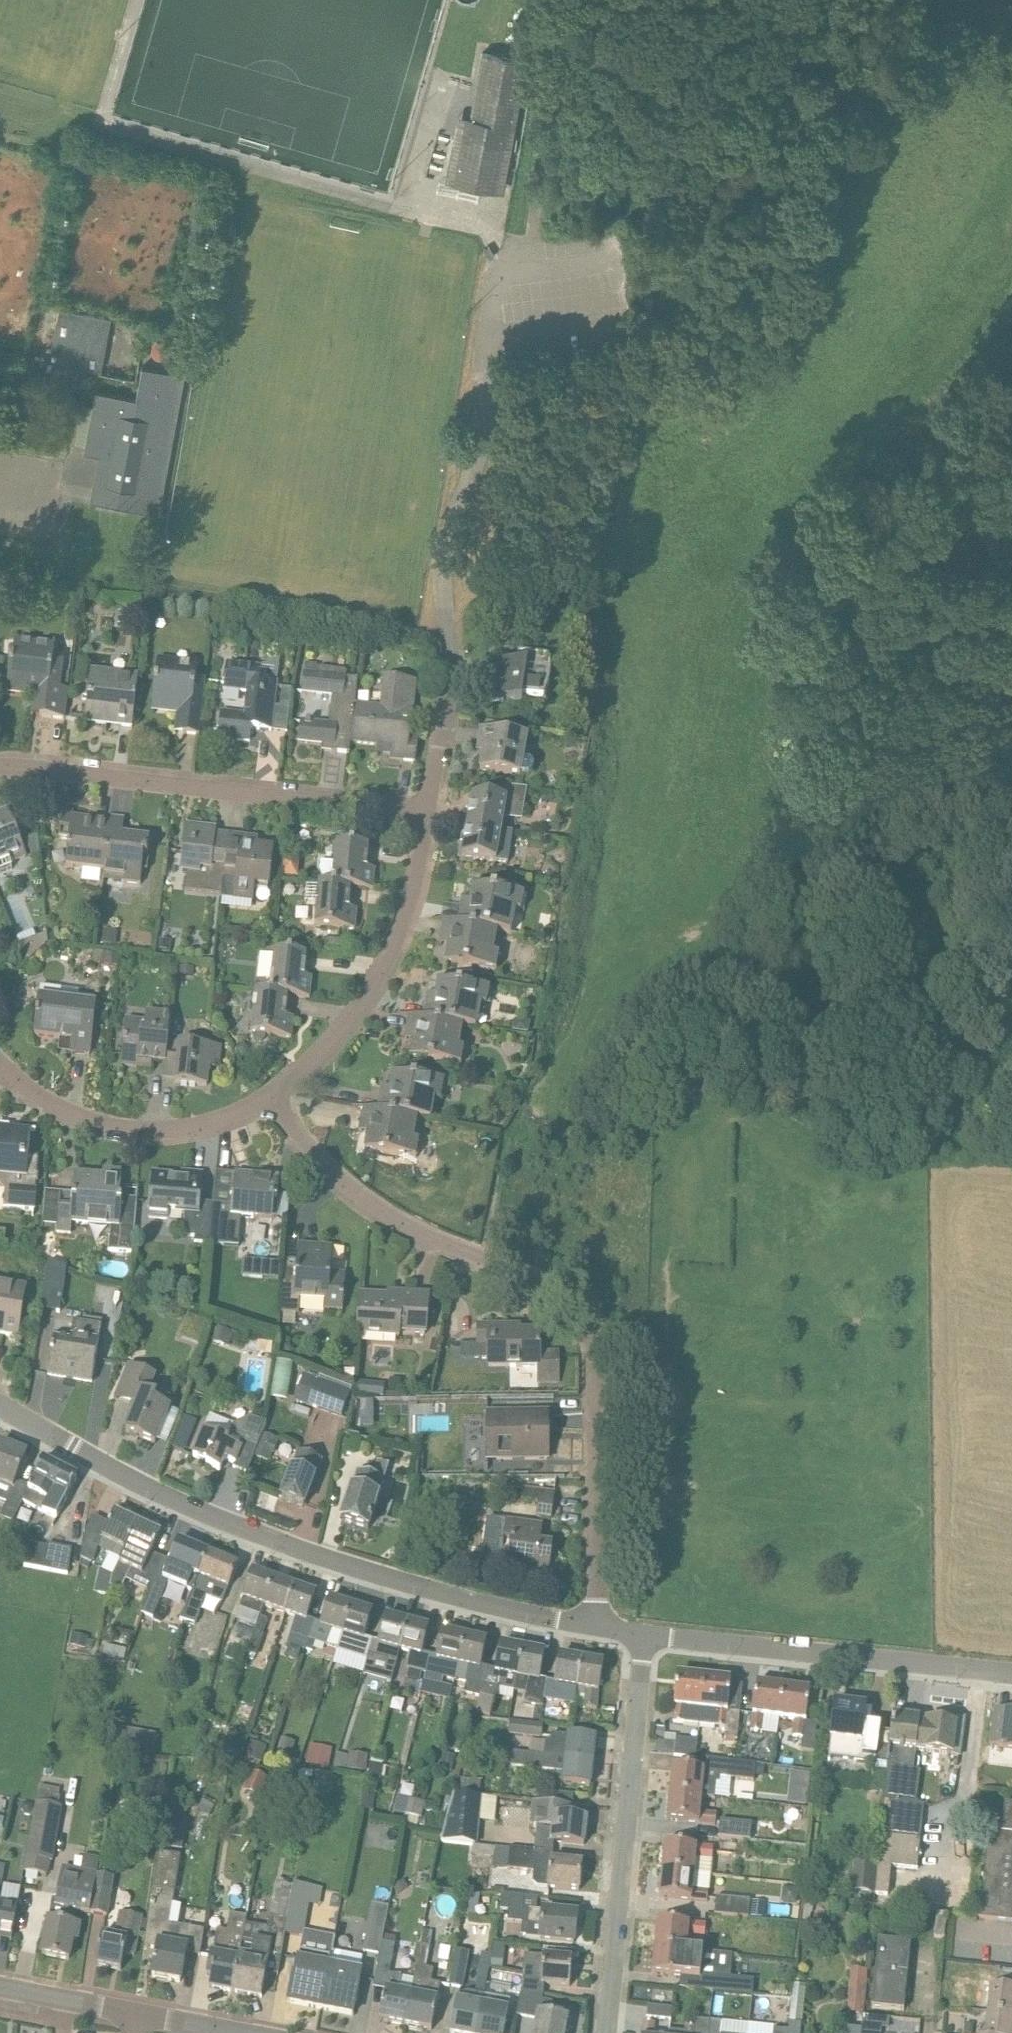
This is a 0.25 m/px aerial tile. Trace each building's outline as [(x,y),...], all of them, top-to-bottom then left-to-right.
[(533,86),(537,64),(526,62),(485,54),(467,143),(455,141),(447,182),(479,188),(480,187),(505,193),(509,169),(508,169),(524,84),(533,86)] [(31,379),(72,387),(75,373),(76,366),(100,370),(110,319),(60,309),(51,350),(47,349),(43,370),(33,368),(31,379)] [(91,501),(159,513),(185,375),(143,367),(140,383),(137,399),(97,392),(85,453),(103,457),(99,479),(95,478),(91,501)] [(73,420),(77,402),(52,398),(49,416),(73,420)] [(11,661),(8,687),(41,690),(38,717),(64,720),(67,690),(59,689),(63,663),(53,661),(54,647),(15,643),(13,661),(11,661)] [(551,671),(550,661),(518,656),(517,664),(499,661),(494,690),(503,691),(501,699),(522,703),(523,697),(544,701),(548,691),(550,681),(551,671)] [(158,659),(153,704),(186,708),(183,734),(199,736),(206,680),(196,678),(198,664),(158,659)] [(277,682),(278,672),(280,659),(258,667),(227,663),(224,689),(248,692),(245,715),(221,712),(218,738),(250,742),(251,729),(271,731),(274,707),(277,682)] [(351,743),(355,705),(358,680),(346,678),(346,673),(317,669),(316,675),(304,674),(302,693),(333,696),(330,725),(300,722),(298,742),(332,746),(332,752),(349,754),(351,743)] [(113,725),(132,728),(138,677),(91,671),(85,722),(106,725),(105,733),(106,733),(107,721),(114,722),(113,725)] [(381,708),(355,705),(351,743),(391,748),(390,759),(416,762),(418,739),(410,737),(413,712),(412,712),(416,681),(385,677),(381,708)] [(287,733),(292,689),(283,688),(280,708),(274,707),(271,731),(287,733)] [(485,745),(480,769),(521,776),(527,738),(481,730),(479,744),(485,745)] [(502,830),(504,818),(521,821),(527,789),(498,784),(496,798),(472,794),(469,811),(468,811),(467,813),(469,813),(467,824),(502,830)] [(73,814),(62,812),(59,839),(69,840),(66,867),(104,872),(110,822),(73,817),(73,814)] [(9,863),(10,864),(26,857),(8,813),(0,816),(0,866),(9,863)] [(148,857),(150,840),(122,837),(124,819),(110,818),(110,822),(104,872),(103,881),(141,885),(144,857),(148,857)] [(502,830),(467,824),(465,835),(463,835),(463,836),(465,837),(462,855),(507,863),(513,832),(502,830)] [(222,895),(229,836),(215,835),(215,830),(187,826),(182,873),(187,874),(185,891),(222,895)] [(268,887),(272,848),(248,845),(249,839),(229,836),(222,895),(222,898),(252,902),(254,885),(268,887)] [(321,861),(319,883),(333,885),(351,887),(350,888),(373,890),(375,870),(364,869),(364,863),(367,863),(368,846),(337,843),(335,862),(321,861)] [(333,885),(319,883),(315,926),(355,930),(357,910),(346,909),(346,903),(349,903),(350,888),(351,887),(333,885)] [(498,931),(511,934),(515,911),(521,912),(524,895),(473,885),(470,902),(472,903),(471,908),(461,906),(458,923),(457,923),(498,931)] [(449,939),(445,962),(496,971),(500,954),(494,953),(498,931),(457,923),(458,923),(444,920),(441,937),(449,939)] [(304,971),(306,954),(275,951),(270,993),(287,995),(287,996),(310,998),(312,978),(301,977),(302,971),(304,971)] [(112,966),(112,962),(113,954),(97,952),(96,964),(112,966)] [(463,1025),(463,1026),(477,1028),(481,1005),(487,1006),(490,989),(438,980),(435,996),(437,997),(436,1003),(426,1001),(423,1017),(423,1018),(463,1025)] [(286,1012),(287,996),(287,995),(270,993),(257,991),(251,1034),(291,1038),(294,1018),(283,1017),(283,1011),(286,1012)] [(71,1053),(76,1053),(89,1055),(95,1006),(39,998),(34,1036),(48,1038),(60,1039),(58,1049),(71,1051),(71,1053)] [(147,1014),(146,1021),(126,1019),(125,1029),(122,1059),(138,1061),(137,1068),(151,1070),(152,1063),(165,1064),(166,1064),(168,1042),(169,1042),(172,1017),(147,1014)] [(459,1048),(463,1026),(463,1025),(423,1018),(423,1017),(409,1015),(406,1032),(416,1034),(415,1040),(413,1039),(410,1056),(461,1066),(464,1049),(459,1048)] [(209,1046),(169,1042),(168,1042),(166,1064),(165,1064),(164,1073),(176,1074),(175,1082),(207,1086),(209,1067),(206,1066),(209,1046)] [(381,1093),(378,1109),(378,1110),(417,1117),(417,1118),(431,1121),(435,1098),(441,1099),(444,1082),(393,1072),(390,1089),(392,1089),(391,1095),(381,1093)] [(378,1110),(378,1109),(364,1107),(361,1124),(371,1126),(370,1132),(368,1132),(365,1148),(415,1158),(419,1141),(413,1140),(417,1118),(417,1117),(378,1110)] [(34,1211),(38,1157),(28,1157),(30,1130),(9,1128),(9,1133),(2,1132),(2,1127),(0,1127),(0,1186),(5,1192),(3,1208),(34,1211)] [(46,1193),(43,1225),(57,1227),(57,1232),(71,1234),(72,1223),(111,1227),(109,1251),(133,1253),(137,1207),(119,1205),(122,1172),(103,1171),(103,1177),(75,1174),(73,1195),(46,1193)] [(194,1243),(209,1244),(213,1204),(199,1203),(202,1175),(183,1173),(183,1178),(154,1175),(150,1218),(167,1220),(168,1212),(184,1214),(182,1236),(195,1237),(194,1243)] [(213,1204),(209,1244),(225,1246),(227,1217),(254,1219),(254,1217),(273,1218),(274,1200),(277,1201),(279,1179),(251,1176),(251,1179),(235,1178),(232,1206),(213,1204)] [(333,1248),(299,1245),(298,1261),(285,1260),(280,1313),(299,1314),(300,1298),(325,1300),(324,1310),(343,1311),(346,1274),(331,1273),(333,1248)] [(60,1313),(66,1270),(67,1269),(48,1263),(41,1310),(60,1313)] [(18,1336),(26,1286),(0,1282),(0,1333),(18,1336)] [(388,1297),(361,1295),(357,1334),(399,1337),(399,1332),(425,1334),(428,1297),(388,1293),(388,1297)] [(54,1341),(48,1375),(92,1383),(101,1327),(74,1323),(70,1344),(54,1341)] [(512,1325),(478,1326),(478,1346),(489,1346),(489,1367),(537,1366),(537,1382),(558,1382),(557,1352),(540,1352),(540,1330),(519,1330),(519,1333),(512,1333),(512,1325)] [(278,1362),(274,1399),(290,1401),(294,1364),(278,1362)] [(126,1431),(155,1443),(169,1409),(154,1403),(155,1398),(147,1395),(154,1377),(129,1367),(116,1398),(136,1406),(126,1431)] [(294,1399),(342,1417),(352,1389),(320,1376),(318,1380),(304,1374),(294,1399)] [(186,1415),(180,1433),(193,1438),(200,1420),(186,1415)] [(548,1459),(548,1434),(548,1415),(487,1415),(487,1444),(496,1444),(497,1460),(548,1459)] [(246,1473),(266,1424),(250,1417),(234,1424),(228,1439),(204,1430),(193,1456),(208,1462),(206,1466),(220,1471),(224,1460),(234,1464),(233,1467),(246,1473)] [(278,1439),(263,1433),(254,1456),(269,1461),(272,1454),(274,1454),(278,1442),(277,1442),(278,1439)] [(7,1503),(1,1518),(12,1522),(23,1501),(30,1487),(16,1481),(27,1455),(0,1445),(0,1501),(7,1503)] [(299,1452),(281,1498),(304,1506),(321,1460),(299,1452)] [(43,1512),(57,1519),(78,1479),(43,1461),(30,1487),(23,1501),(43,1512)] [(357,1471),(341,1520),(368,1529),(389,1465),(380,1462),(375,1477),(357,1471)] [(524,1489),(522,1503),(539,1505),(537,1517),(551,1519),(554,1493),(524,1489)] [(92,1563),(99,1548),(121,1559),(138,1523),(115,1512),(100,1543),(84,1536),(80,1558),(92,1563)] [(539,1544),(542,1526),(505,1521),(502,1550),(510,1551),(507,1570),(548,1575),(552,1546),(539,1544)] [(121,1591),(131,1570),(142,1575),(151,1554),(161,1534),(138,1523),(121,1559),(113,1572),(110,1587),(121,1591)] [(167,1580),(183,1588),(193,1591),(208,1554),(179,1542),(169,1564),(163,1579),(167,1580)] [(67,1575),(72,1549),(47,1544),(47,1547),(30,1544),(24,1566),(39,1570),(67,1575)] [(142,1575),(152,1580),(161,1558),(151,1554),(142,1575)] [(193,1591),(186,1608),(187,1608),(183,1623),(195,1626),(207,1597),(221,1603),(228,1588),(229,1589),(238,1567),(208,1554),(193,1591)] [(113,1572),(102,1569),(97,1593),(98,1593),(98,1596),(106,1597),(107,1595),(108,1595),(110,1587),(113,1572)] [(259,1617),(264,1606),(274,1579),(253,1572),(243,1598),(244,1599),(239,1610),(259,1617)] [(286,1614),(295,1587),(274,1579),(264,1606),(286,1614)] [(153,1618),(166,1586),(152,1580),(142,1613),(153,1618)] [(296,1618),(291,1632),(309,1638),(314,1622),(307,1620),(316,1595),(295,1587),(286,1614),(296,1618)] [(314,1622),(309,1638),(316,1641),(326,1644),(338,1648),(351,1607),(330,1600),(322,1625),(314,1622)] [(367,1657),(372,1640),(364,1638),(372,1613),(351,1607),(338,1648),(349,1652),(367,1657)] [(268,1620),(260,1617),(254,1632),(262,1635),(268,1620)] [(396,1664),(400,1650),(407,1623),(386,1617),(380,1643),(372,1640),(367,1657),(386,1662),(396,1664)] [(408,1667),(410,1667),(407,1678),(420,1681),(422,1670),(426,1671),(429,1656),(422,1654),(429,1628),(407,1623),(400,1650),(411,1652),(408,1667)] [(287,1644),(305,1650),(309,1638),(291,1632),(287,1644)] [(441,1685),(443,1676),(455,1679),(465,1637),(443,1632),(437,1657),(429,1656),(426,1671),(424,1681),(441,1685)] [(263,1636),(254,1633),(247,1653),(256,1656),(263,1636)] [(69,1645),(86,1649),(88,1638),(72,1634),(69,1645)] [(465,1637),(455,1679),(466,1682),(484,1686),(488,1669),(480,1667),(486,1642),(465,1637)] [(313,1652),(316,1641),(309,1638),(305,1650),(313,1652)] [(517,1677),(523,1649),(501,1645),(496,1671),(488,1669),(484,1686),(480,1697),(476,1714),(490,1718),(499,1689),(515,1692),(517,1677)] [(524,1703),(543,1706),(543,1700),(547,1681),(540,1679),(545,1653),(523,1649),(517,1677),(515,1692),(526,1694),(524,1703)] [(543,1700),(574,1705),(582,1660),(560,1656),(555,1682),(547,1681),(543,1700)] [(585,1707),(597,1709),(599,1691),(603,1664),(582,1660),(574,1705),(574,1706),(585,1707)] [(673,1722),(684,1723),(700,1725),(704,1677),(678,1675),(673,1722)] [(704,1677),(700,1725),(725,1728),(724,1738),(737,1740),(740,1713),(728,1711),(731,1680),(704,1677)] [(463,1693),(480,1697),(484,1686),(466,1682),(463,1693)] [(783,1687),(757,1684),(751,1731),(762,1732),(764,1716),(779,1718),(783,1687)] [(783,1687),(779,1718),(795,1720),(793,1736),(802,1738),(801,1750),(814,1752),(817,1723),(806,1721),(810,1690),(783,1687)] [(872,1771),(886,1773),(890,1733),(862,1729),(865,1708),(835,1704),(828,1757),(858,1761),(859,1760),(874,1762),(872,1771)] [(995,1710),(990,1746),(1003,1748),(1003,1751),(1011,1752),(1011,1712),(995,1710)] [(883,1811),(882,1819),(878,1864),(875,1894),(888,1896),(891,1867),(918,1869),(924,1805),(916,1805),(920,1772),(914,1771),(916,1750),(960,1756),(965,1719),(940,1715),(939,1723),(927,1722),(893,1717),(891,1732),(891,1733),(890,1733),(886,1773),(887,1773),(884,1802),(883,1811)] [(542,1726),(510,1723),(508,1735),(540,1739),(542,1726)] [(144,1733),(141,1753),(153,1755),(156,1735),(144,1733)] [(537,1742),(535,1755),(565,1759),(593,1762),(595,1739),(568,1736),(552,1734),(551,1741),(546,1740),(545,1742),(537,1742)] [(697,1741),(695,1741),(675,1739),(674,1756),(696,1758),(697,1741)] [(246,1757),(262,1763),(267,1747),(251,1742),(246,1757)] [(332,1750),(310,1746),(306,1765),(329,1769),(332,1750)] [(338,1768),(369,1770),(370,1754),(339,1752),(338,1768)] [(439,1769),(452,1772),(455,1756),(443,1753),(439,1769)] [(563,1783),(590,1786),(593,1762),(565,1759),(535,1755),(512,1753),(511,1766),(557,1771),(555,1782),(563,1782),(563,1783)] [(371,1760),(369,1775),(381,1777),(384,1762),(371,1760)] [(754,1781),(756,1764),(729,1761),(727,1778),(754,1781)] [(720,1772),(672,1767),(670,1794),(701,1797),(714,1798),(716,1782),(719,1783),(720,1772)] [(792,1770),(790,1802),(811,1803),(812,1771),(792,1770)] [(267,1778),(251,1771),(244,1791),(259,1797),(267,1778)] [(41,1787),(39,1793),(58,1797),(59,1790),(41,1787)] [(573,1806),(574,1794),(552,1792),(551,1804),(562,1806),(562,1805),(573,1806)] [(701,1797),(670,1794),(667,1820),(715,1825),(716,1814),(700,1812),(701,1797)] [(453,1795),(441,1842),(476,1845),(481,1797),(453,1795)] [(204,1797),(197,1811),(209,1817),(209,1816),(213,1818),(219,1805),(204,1797)] [(421,1819),(425,1803),(407,1798),(406,1803),(398,1800),(395,1812),(421,1819)] [(52,1862),(61,1807),(36,1803),(23,1871),(47,1875),(49,1862),(52,1862)] [(562,1806),(551,1804),(532,1803),(530,1826),(553,1829),(551,1842),(584,1845),(587,1820),(560,1817),(562,1806)] [(1005,1804),(1002,1827),(988,1826),(983,1881),(985,1881),(984,1894),(978,1894),(975,1918),(1011,1922),(1011,1805),(1005,1804)] [(751,1825),(721,1821),(719,1837),(750,1841),(751,1825)] [(579,1891),(582,1864),(552,1861),(553,1853),(496,1847),(476,1845),(441,1842),(439,1856),(471,1859),(471,1856),(494,1858),(493,1868),(531,1872),(531,1873),(534,1873),(533,1883),(537,1887),(579,1891)] [(713,1849),(665,1844),(662,1871),(694,1874),(695,1858),(712,1860),(713,1849)] [(850,1892),(871,1894),(875,1865),(854,1863),(850,1892)] [(179,1870),(157,1867),(149,1920),(145,1940),(152,1941),(151,1948),(156,1949),(153,1964),(155,1964),(152,1977),(156,1977),(156,1976),(168,1979),(181,1982),(186,1954),(200,1956),(204,1930),(170,1924),(179,1870)] [(694,1874),(662,1871),(660,1897),(707,1902),(709,1891),(692,1889),(694,1874)] [(96,1875),(94,1884),(90,1913),(108,1917),(114,1878),(96,1875)] [(55,1905),(51,1905),(42,1955),(69,1960),(73,1941),(77,1941),(80,1926),(75,1925),(77,1912),(90,1913),(94,1884),(81,1882),(80,1888),(59,1884),(55,1905)] [(406,1889),(402,1882),(393,1888),(398,1895),(406,1889)] [(7,1884),(4,1899),(19,1902),(21,1886),(7,1884)] [(239,1956),(232,1992),(262,1998),(270,1954),(280,1956),(284,1934),(293,1887),(280,1884),(275,1884),(268,1924),(246,1920),(240,1956),(239,1956)] [(321,1892),(293,1887),(284,1934),(302,1937),(308,1905),(319,1907),(321,1892)] [(526,1898),(503,1895),(502,1895),(501,1896),(500,1911),(508,1912),(507,1922),(527,1924),(526,1938),(540,1939),(574,1943),(577,1915),(543,1912),(530,1911),(524,1911),(526,1898)] [(748,1918),(750,1900),(716,1897),(714,1914),(748,1918)] [(12,1941),(18,1904),(0,1901),(0,1933),(11,1935),(11,1940),(12,1941)] [(382,1942),(384,1935),(389,1907),(371,1904),(362,1952),(379,1955),(382,1942)] [(102,1933),(96,1965),(121,1970),(124,1954),(134,1956),(142,1917),(119,1912),(115,1936),(102,1933)] [(209,1987),(232,1992),(239,1956),(240,1956),(246,1920),(245,1920),(246,1917),(230,1914),(225,1944),(215,1942),(212,1955),(211,1954),(207,1975),(212,1976),(209,1987)] [(705,1926),(658,1921),(655,1947),(686,1951),(686,1950),(688,1935),(704,1937),(705,1926)] [(404,2025),(432,2031),(438,2000),(437,2000),(440,1984),(431,1983),(434,1970),(426,1968),(430,1947),(433,1932),(423,1930),(420,1945),(414,1979),(411,1995),(410,1995),(404,2025)] [(911,1943),(878,1940),(872,2008),(904,2011),(911,1943)] [(379,2020),(404,2025),(410,1995),(411,1995),(414,1979),(400,1976),(390,1974),(395,1944),(382,1942),(379,1955),(373,1988),(385,1990),(379,2020)] [(732,1955),(686,1950),(686,1951),(655,1947),(652,1974),(684,1977),(683,1989),(752,1995),(754,1980),(730,1978),(732,1955)] [(572,1959),(568,1959),(568,1951),(556,1949),(555,1957),(543,1956),(543,1957),(524,1955),(523,1973),(522,1986),(520,1994),(543,1996),(544,1985),(570,1987),(572,1959)] [(462,1989),(469,1952),(456,1950),(450,1986),(462,1989)] [(298,1958),(294,1977),(288,2003),(320,2009),(329,1965),(330,1957),(300,1951),(299,1958),(298,1958)] [(451,2032),(477,2032),(484,1995),(487,1979),(489,1967),(491,1955),(481,1953),(477,1979),(478,1980),(475,1994),(466,1992),(458,1995),(451,2032)] [(491,1967),(503,1969),(504,1958),(492,1957),(491,1967)] [(329,1965),(320,2009),(352,2015),(360,1977),(361,1972),(329,1965)] [(856,2014),(857,2005),(862,2006),(864,1978),(865,1969),(855,1968),(855,1969),(850,1969),(846,2006),(849,2007),(848,2013),(856,2014)] [(987,2011),(1011,2014),(1011,1987),(990,1984),(987,2011)] [(788,2031),(788,2032),(801,2032),(802,2024),(795,2023),(799,1986),(793,1985),(788,2031)] [(543,2001),(543,1996),(520,1994),(517,2016),(537,2020),(535,2032),(565,2032),(567,2032),(568,2032),(570,2022),(567,2021),(567,2020),(549,2016),(552,2002),(543,2001)] [(477,2032),(504,2032),(510,2000),(484,1995),(477,2032)] [(672,2008),(668,2008),(648,2006),(646,2018),(671,2021),(672,2008)] [(987,2011),(985,2032),(1011,2032),(1011,2014),(987,2011)] [(861,2032),(882,2032),(882,2030),(888,2030),(889,2019),(863,2016),(862,2029),(861,2032)] [(709,2021),(697,2020),(696,2027),(686,2026),(685,2032),(669,2031),(669,2032),(708,2032),(709,2021)] [(644,2022),(642,2032),(653,2032),(654,2023),(644,2022)]
